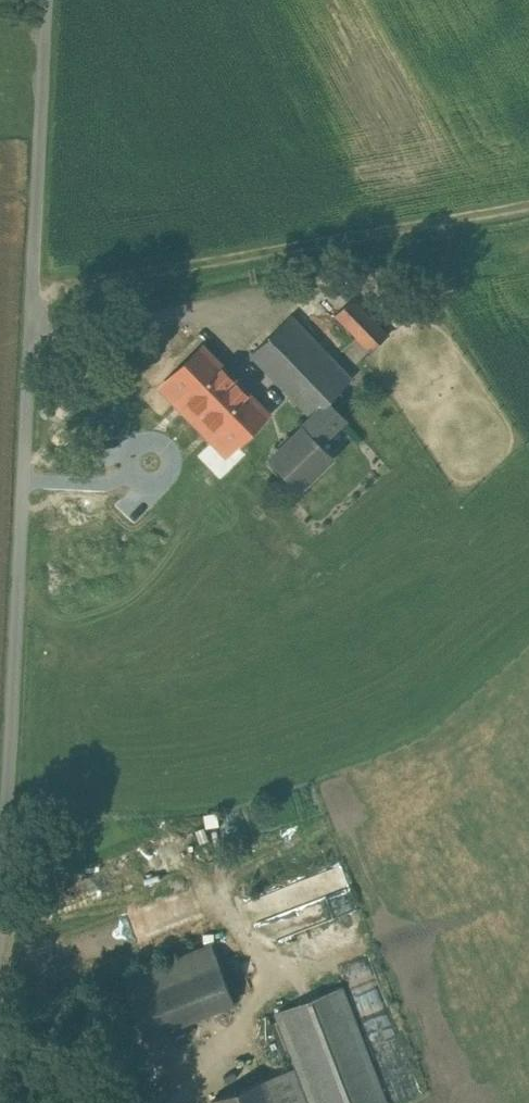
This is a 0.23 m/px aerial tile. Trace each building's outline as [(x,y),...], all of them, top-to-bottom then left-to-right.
[(387,336),(352,299),(336,313),(371,349),(387,336)] [(351,378),(290,315),(251,353),(312,416),(327,401),(351,378)] [(194,419),(234,380),(202,347),(162,387),(194,419)] [(225,452),(266,412),(234,380),(194,419),(225,452)] [(312,416),(270,458),(299,487),(332,454),(319,441),(342,417),(327,401),(312,416)] [(211,944),(122,980),(144,1037),(233,1001),(211,944)] [(341,987),(275,1012),(296,1066),(311,1102),(386,1102),(341,987)] [(141,1088),(122,1039),(97,1049),(115,1098),(141,1088)] [(273,1102),(311,1102),(296,1066),(263,1079),(273,1102)] [(211,1099),(212,1102),(273,1102),(263,1079),(211,1099)]
